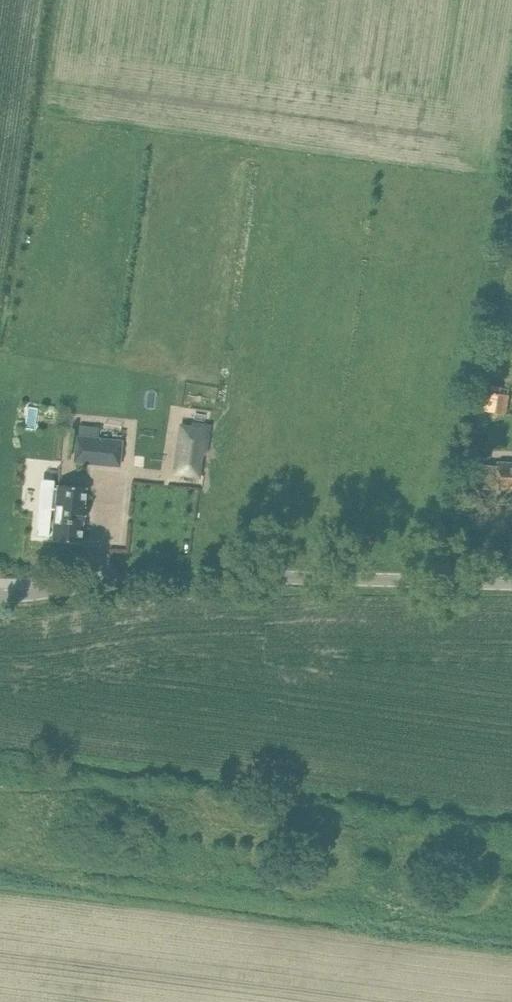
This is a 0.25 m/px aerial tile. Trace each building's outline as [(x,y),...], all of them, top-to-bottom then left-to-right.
[(504,394),(486,391),(483,410),(501,413),(504,394)] [(182,422),(175,471),(200,474),(203,451),(206,452),(210,426),(182,422)] [(76,435),(73,461),(119,466),(122,440),(76,435)] [(469,485),(511,487),(511,463),(487,462),(488,450),(476,449),(476,464),(471,463),(469,485)] [(57,484),(52,538),(80,540),(82,521),(83,521),(85,506),(83,506),(85,486),(57,484)]
